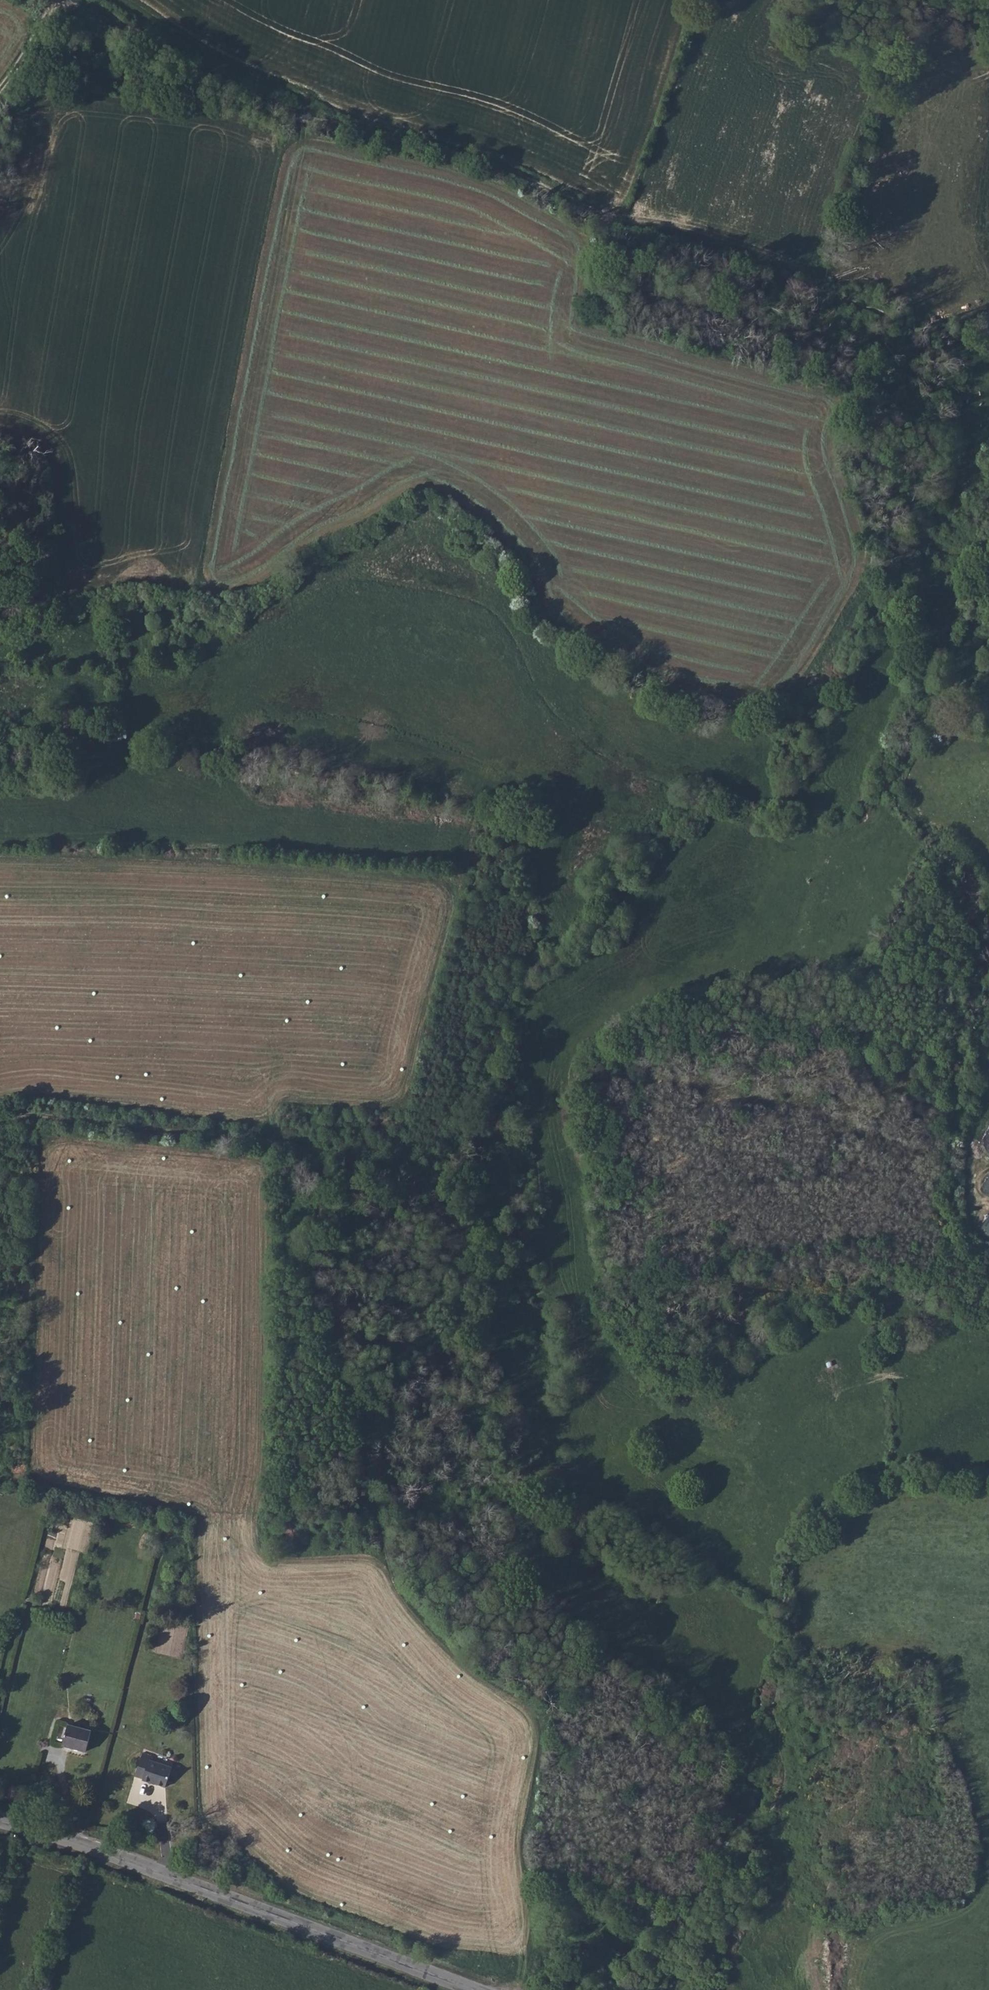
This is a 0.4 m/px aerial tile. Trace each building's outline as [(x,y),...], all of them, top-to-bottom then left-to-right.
[(86,1752),(91,1731),(68,1725),(62,1745),(86,1752)] [(165,1787),(172,1768),(150,1760),(151,1757),(142,1754),(135,1776),(143,1779),(142,1780),(151,1783),(151,1782),(154,1783),(165,1787)]
